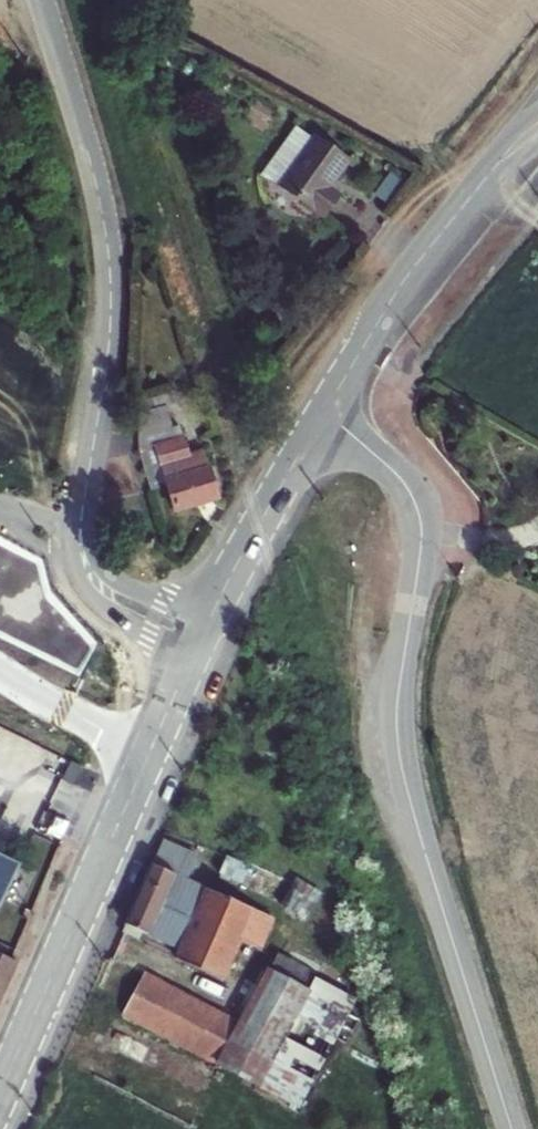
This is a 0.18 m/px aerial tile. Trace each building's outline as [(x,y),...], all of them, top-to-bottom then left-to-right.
[(335,184),(353,158),(322,135),(319,140),(302,129),(282,157),(280,162),(280,168),(282,177),(287,185),(327,215),(345,192),(335,184)] [(165,407),(138,415),(140,452),(152,491),(167,486),(175,514),(218,501),(203,453),(188,457),(179,428),(172,430),(165,407)] [(70,762),(62,781),(72,786),(81,767),(70,762)] [(54,818),(49,830),(62,836),(68,824),(54,818)] [(162,841),(125,925),(149,936),(149,934),(182,949),(177,961),(221,980),(238,941),(259,949),(272,919),(200,886),(210,862),(162,841)] [(20,866),(0,856),(0,907),(20,866)] [(220,874),(242,884),(249,866),(227,858),(220,874)] [(250,862),(249,866),(242,884),(280,906),(291,884),(250,862)] [(291,884),(280,906),(304,922),(318,899),(291,884)] [(144,975),(123,1015),(217,1065),(296,1106),(353,998),(341,993),(351,974),(282,940),(241,1025),(144,975)] [(16,963),(0,956),(0,998),(16,963)]
